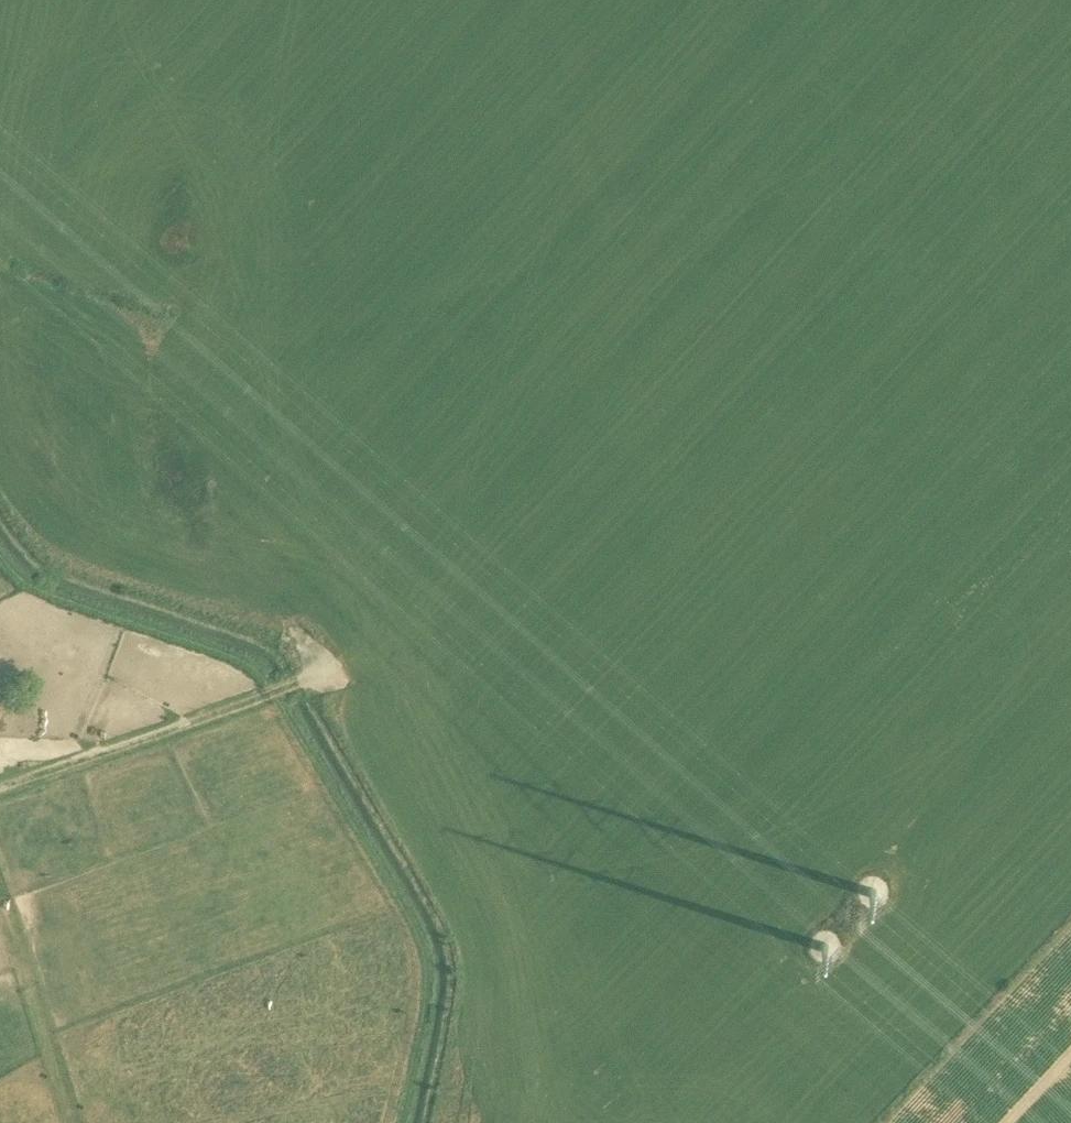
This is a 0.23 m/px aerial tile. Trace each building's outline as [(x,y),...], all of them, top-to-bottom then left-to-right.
[(865,895),(865,897),(866,898),(867,899),(868,900),(869,901),(871,901),(873,900),(874,899),(875,898),(875,896),(875,895),(875,893),(874,892),(872,891),(871,890),(869,891),(868,891),(866,892),(865,893),(865,895)] [(820,952),(821,954),(822,955),(823,957),(825,957),(827,957),(829,956),(830,955),(831,953),(831,951),(830,949),(828,948),(826,947),(824,947),(822,948),(821,950),(820,952)]
